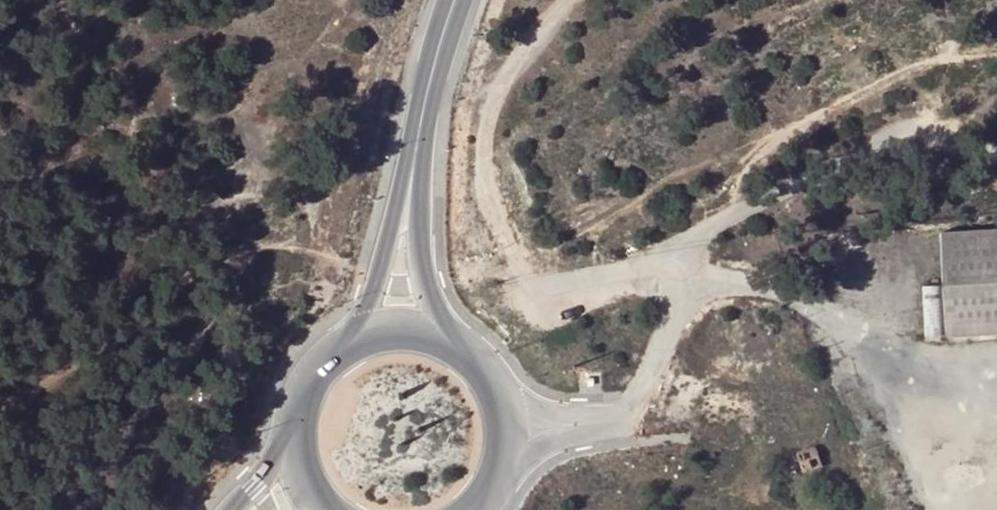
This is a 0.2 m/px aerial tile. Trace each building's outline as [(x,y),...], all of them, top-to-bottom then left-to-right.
[(940,232),(941,286),(944,335),(996,332),(996,229),(940,232)] [(941,286),(924,287),(928,337),(944,335),(941,286)] [(592,385),(592,377),(584,376),(583,385),(592,385)] [(804,473),(822,467),(816,448),(797,454),(804,473)]
